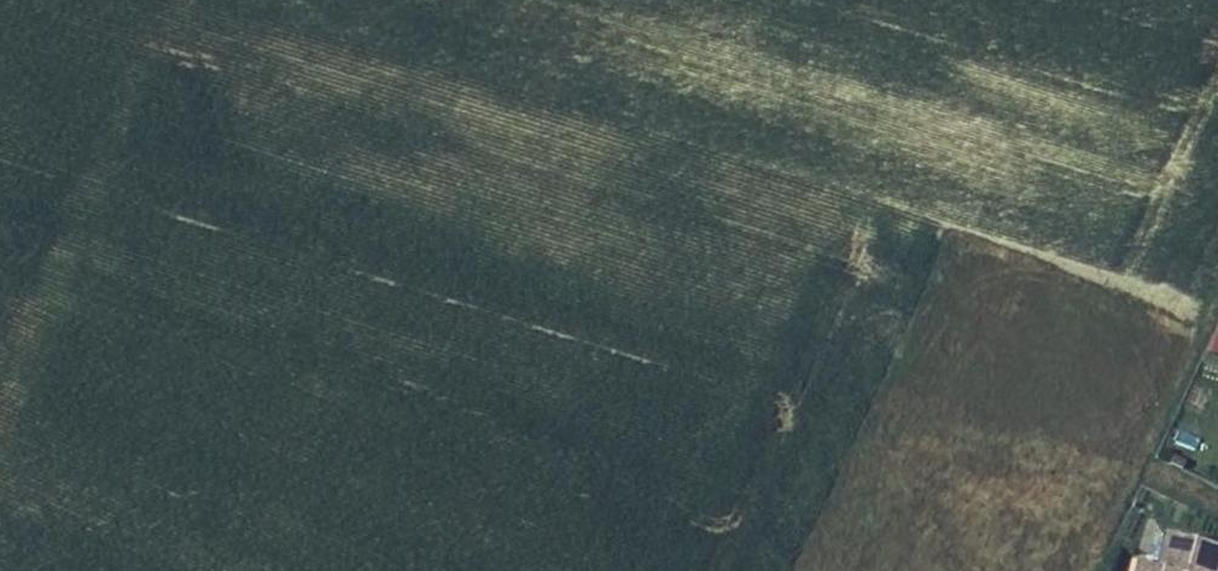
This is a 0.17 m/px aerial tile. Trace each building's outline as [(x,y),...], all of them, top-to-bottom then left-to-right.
[(1167,532),(1158,563),(1137,559),(1134,570),(1216,570),(1217,565),(1217,547),(1167,532)]
